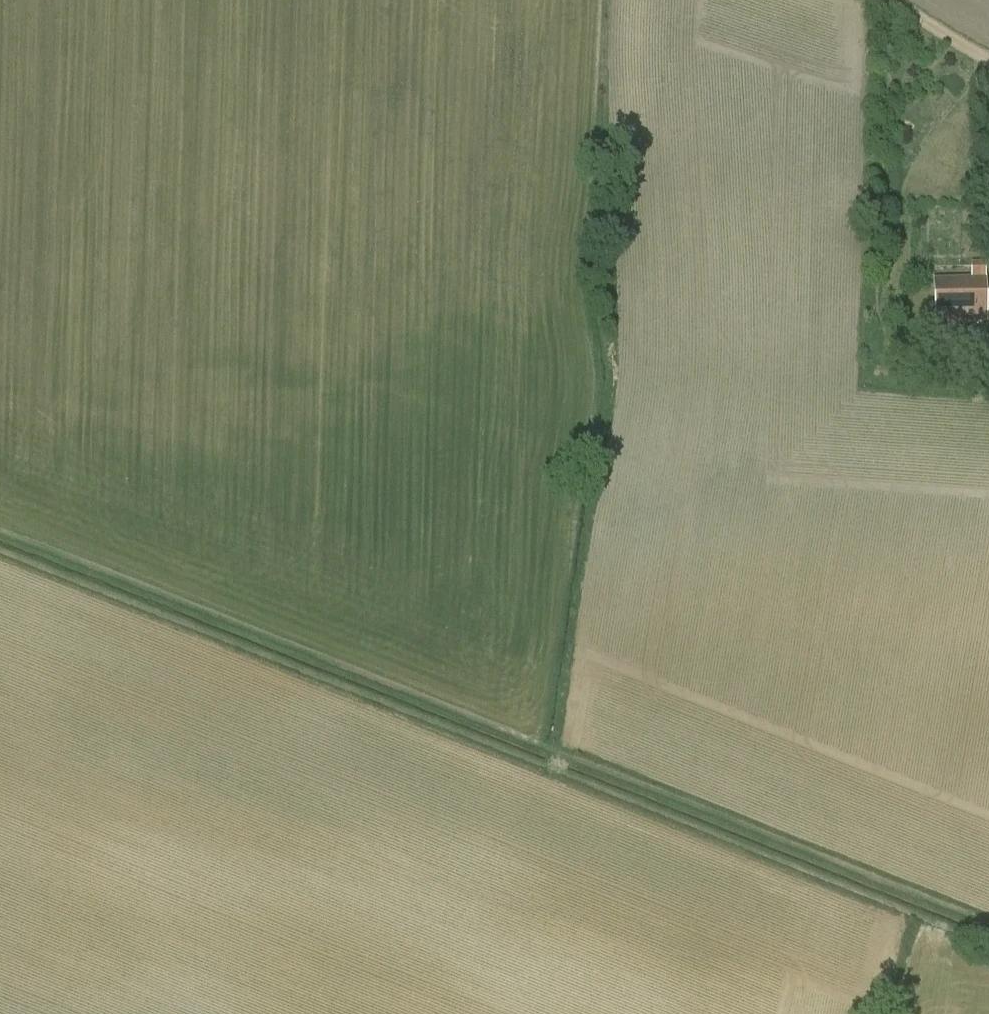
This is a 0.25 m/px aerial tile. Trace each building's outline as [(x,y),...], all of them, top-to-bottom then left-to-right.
[(935,325),(946,325),(987,325),(986,265),(972,265),(972,279),(934,280),(935,325)]
